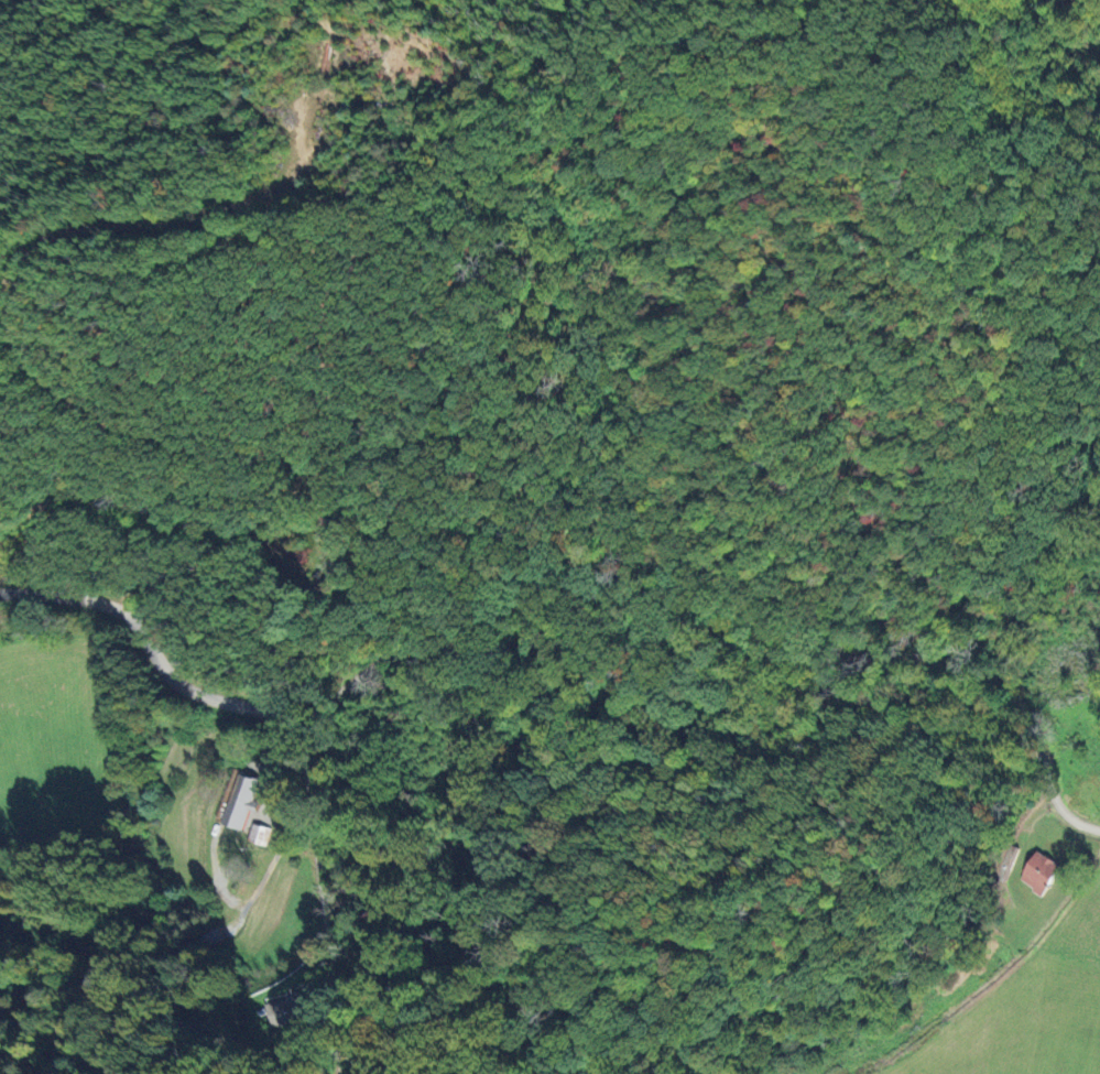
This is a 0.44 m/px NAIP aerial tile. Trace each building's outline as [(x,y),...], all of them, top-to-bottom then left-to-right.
[(259,780),(238,774),(222,825),(243,832),(253,802),(252,802),(259,780)] [(266,846),(269,828),(250,825),(247,843),(266,846)] [(1042,896),(1060,866),(1035,851),(1017,880),(1042,896)] [(264,1004),(269,1027),(311,1018),(306,994),(264,1004)]
